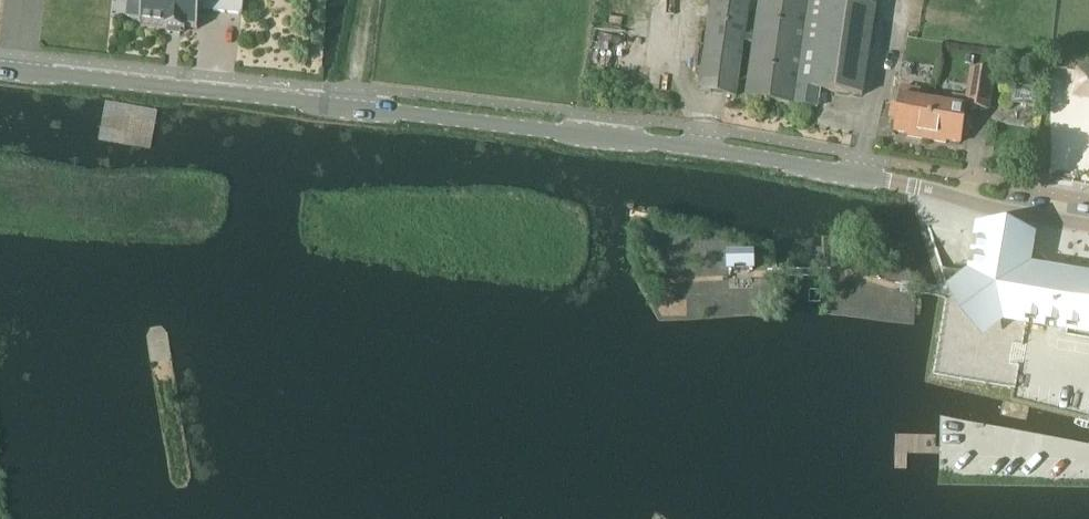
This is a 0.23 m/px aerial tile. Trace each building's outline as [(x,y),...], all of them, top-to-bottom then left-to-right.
[(129,20),(196,28),(199,0),(131,0),(129,20)] [(743,55),(744,42),(755,44),(747,98),(818,108),(821,91),(863,96),(876,9),(811,0),(760,0),(754,36),(747,35),(751,3),(732,0),(714,0),(701,91),(737,96),(743,55)] [(928,138),(928,140),(946,144),(946,141),(960,144),(962,133),(969,134),(971,122),(964,120),(967,107),(989,111),(996,75),(972,71),(967,99),(952,97),(951,106),(935,103),(928,138)] [(894,107),(892,119),(899,121),(897,132),(910,134),(910,137),(928,140),(928,138),(935,103),(919,100),(921,90),(905,87),(901,109),(894,107)] [(934,375),(1016,388),(1019,369),(1020,365),(1010,363),(1013,343),(1023,345),(1024,341),(1027,323),(1068,330),(1069,330),(1088,333),(1088,283),(1042,275),(1042,279),(1024,276),(1030,242),(981,234),(975,275),(959,272),(944,269),(941,269),(948,290),(934,375)] [(753,257),(729,257),(730,271),(753,270),(753,257)]
